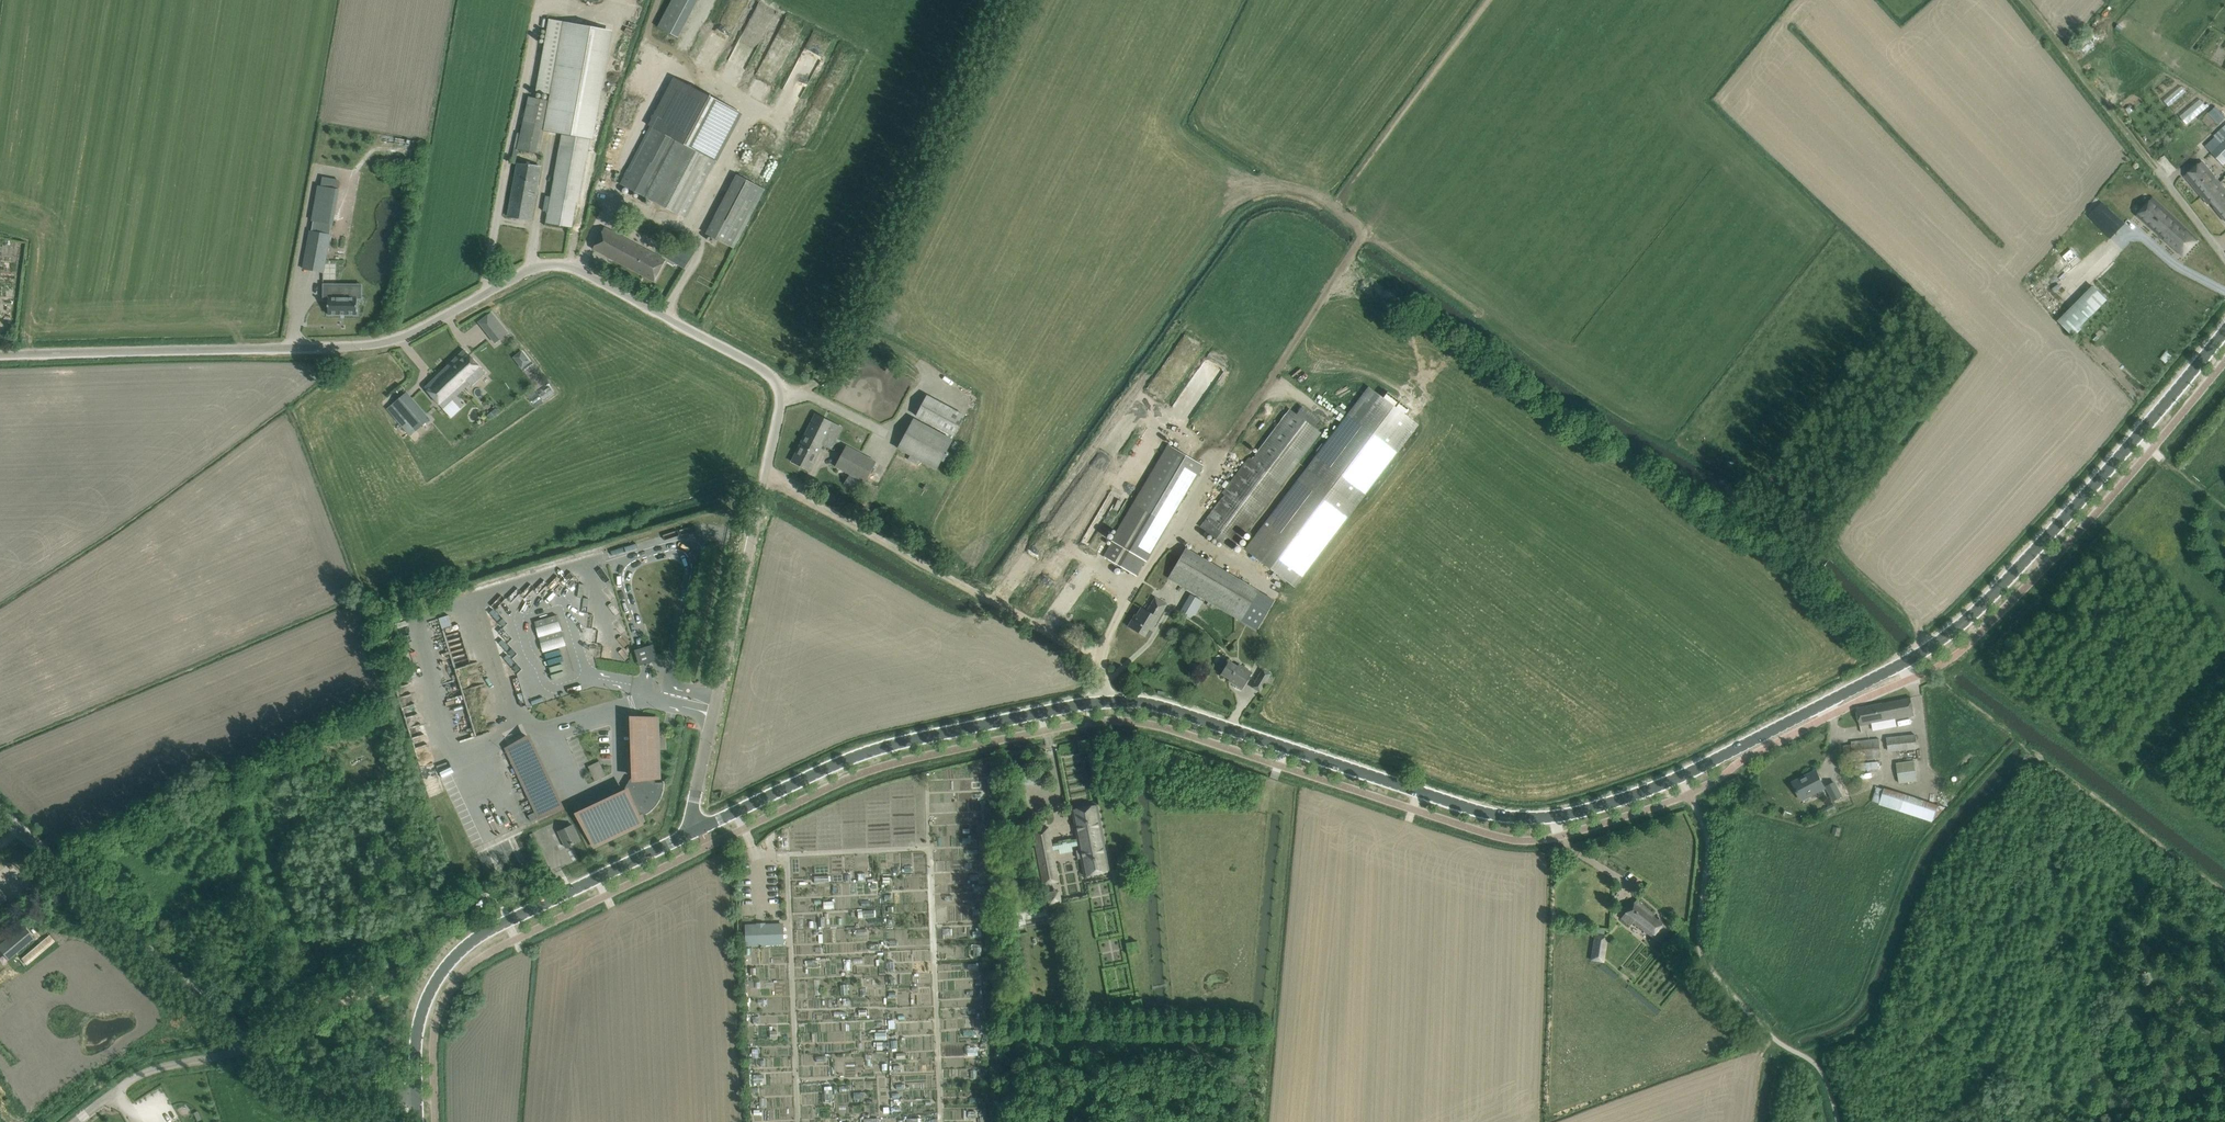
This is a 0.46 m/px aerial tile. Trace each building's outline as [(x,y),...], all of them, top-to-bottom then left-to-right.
[(657,28),(678,37),(694,0),(669,0),(657,28)] [(556,133),(563,134),(583,137),(603,29),(565,22),(552,94),(545,131),(556,133)] [(2078,41),(2086,49),(2100,36),(2092,27),(2078,41)] [(676,78),(650,126),(681,143),(650,200),(678,214),(734,109),(676,78)] [(538,154),(544,129),(550,101),(529,97),(518,149),(538,154)] [(2187,125),(2208,108),(2200,98),(2179,115),(2187,125)] [(2215,116),(2222,123),(2224,120),(2224,114),(2221,110),(2215,116)] [(650,126),(619,184),(650,200),(681,143),(650,126)] [(590,139),(583,137),(563,134),(546,223),(571,228),(575,202),(578,202),(590,139),(590,138),(590,139)] [(2210,151),(2223,165),(2224,163),(2224,137),(2215,147),(2210,151)] [(2202,161),(2185,176),(2208,204),(2212,201),(2216,206),(2214,207),(2224,220),(2224,188),(2202,161)] [(517,167),(508,217),(531,221),(540,171),(517,167)] [(706,234),(707,234),(733,248),(765,189),(737,175),(717,214),(706,234)] [(322,179),(321,186),(338,189),(339,182),(322,179)] [(2153,197),(2137,215),(2184,256),(2199,240),(2153,197)] [(310,231),(303,269),(323,272),(330,234),(329,234),(331,223),(313,220),(312,220),(313,220),(311,231),(310,231)] [(594,248),(654,280),(664,260),(604,228),(594,248)] [(673,247),(667,260),(684,268),(691,255),(673,247)] [(2069,262),(2077,255),(2071,248),(2063,256),(2069,262)] [(2059,319),(2057,321),(2071,335),(2106,300),(2093,286),(2059,319)] [(345,295),(328,294),(328,298),(322,298),(322,315),(351,315),(351,298),(345,298),(345,295)] [(499,323),(487,332),(495,343),(507,333),(499,323)] [(1174,362),(1176,358),(1188,366),(1201,347),(1183,336),(1168,358),(1174,362)] [(521,349),(511,358),(521,369),(531,360),(521,349)] [(445,368),(464,389),(470,384),(472,385),(486,372),(464,350),(445,368)] [(442,408),(464,389),(445,368),(425,388),(442,408)] [(1294,587),(1356,506),(1418,424),(1407,416),(1411,409),(1387,391),(1383,397),(1369,387),(1245,550),(1294,587)] [(406,393),(393,404),(416,430),(429,419),(406,393)] [(1232,549),(1263,507),(1320,432),(1290,409),(1252,460),(1249,458),(1222,493),(1225,495),(1202,526),(1232,549)] [(833,423),(815,414),(792,462),(809,470),(833,423)] [(947,463),(952,454),(946,451),(952,440),(913,419),(898,448),(936,469),(941,460),(947,463)] [(867,477),(870,470),(875,462),(846,446),(835,466),(864,481),(865,480),(867,482),(869,478),(867,477)] [(1135,576),(1167,523),(1167,524),(1202,465),(1170,446),(1135,505),(1104,557),(1135,576)] [(850,475),(845,483),(858,491),(863,483),(850,475)] [(1186,548),(1168,578),(1242,621),(1256,629),(1274,600),(1259,592),(1186,548)] [(1179,611),(1193,618),(1202,601),(1188,594),(1179,611)] [(1147,611),(1141,607),(1137,615),(1135,614),(1128,626),(1144,636),(1151,625),(1154,626),(1161,614),(1166,604),(1155,598),(1147,611)] [(557,615),(534,621),(541,643),(563,637),(557,615)] [(651,643),(635,648),(637,655),(640,663),(659,658),(657,652),(654,642),(651,643)] [(1242,689),(1252,672),(1238,664),(1237,666),(1228,661),(1221,674),(1234,681),(1233,683),(1242,689)] [(1263,668),(1255,681),(1264,686),(1272,673),(1263,668)] [(402,702),(412,698),(408,686),(398,690),(402,702)] [(1915,715),(1911,697),(1857,708),(1861,725),(1915,715)] [(621,794),(578,814),(593,845),(642,822),(638,815),(642,813),(643,815),(644,815),(646,814),(647,813),(648,812),(649,812),(650,811),(651,810),(652,809),(653,808),(654,807),(655,807),(655,806),(656,805),(657,804),(658,803),(658,801),(659,800),(659,799),(660,798),(660,797),(661,796),(661,795),(662,793),(662,792),(662,791),(663,790),(663,789),(663,787),(663,786),(663,785),(663,784),(663,782),(660,782),(655,783),(655,778),(658,778),(656,719),(656,718),(654,718),(633,718),(634,771),(635,778),(631,778),(625,788),(627,791),(621,794)] [(1915,734),(1886,737),(1887,751),(1917,748),(1915,734)] [(1844,757),(1852,757),(1852,758),(1881,756),(1880,739),(1851,741),(1852,744),(1843,744),(1844,757)] [(1076,742),(1058,745),(1060,752),(1078,749),(1076,742)] [(1915,760),(1897,762),(1900,783),(1918,780),(1915,760)] [(593,780),(604,775),(598,761),(587,766),(593,780)] [(1856,763),(1856,770),(1871,769),(1870,762),(1856,763)] [(1859,784),(1854,772),(1845,776),(1852,793),(1835,800),(1840,811),(1866,800),(1859,784)] [(1825,787),(1818,773),(1803,780),(1802,778),(1793,782),(1802,799),(1825,787)] [(1835,782),(1827,786),(1834,800),(1842,796),(1835,782)] [(1878,802),(1882,787),(1877,786),(1872,800),(1878,802)] [(1937,803),(1883,787),(1878,804),(1931,820),(1937,803)] [(540,804),(535,806),(540,817),(561,807),(557,797),(540,804)] [(1834,804),(1827,807),(1829,812),(1836,809),(1834,804)] [(1084,876),(1109,871),(1097,805),(1071,810),(1079,850),(1076,850),(1078,859),(1081,858),(1084,876)] [(558,831),(566,848),(580,841),(572,825),(558,831)] [(1058,881),(1048,827),(1033,830),(1043,884),(1058,881)] [(786,835),(778,835),(777,849),(785,849),(786,835)] [(1044,893),(1047,906),(1060,903),(1057,890),(1044,893)] [(472,900),(459,906),(463,914),(476,907),(472,900)] [(1652,916),(1654,914),(1636,900),(1621,918),(1630,926),(1633,923),(1660,943),(1669,930),(1658,920),(1657,921),(1652,916)] [(781,944),(780,923),(765,924),(765,923),(756,923),(756,924),(749,924),(750,945),(781,944)] [(0,944),(0,951),(8,961),(34,939),(23,925),(0,944)] [(1606,942),(1603,942),(1604,935),(1595,934),(1591,960),(1603,962),(1606,942)] [(1104,952),(1114,950),(1112,940),(1102,942),(1104,952)] [(752,1060),(753,1074),(761,1074),(761,1060),(752,1060)]
